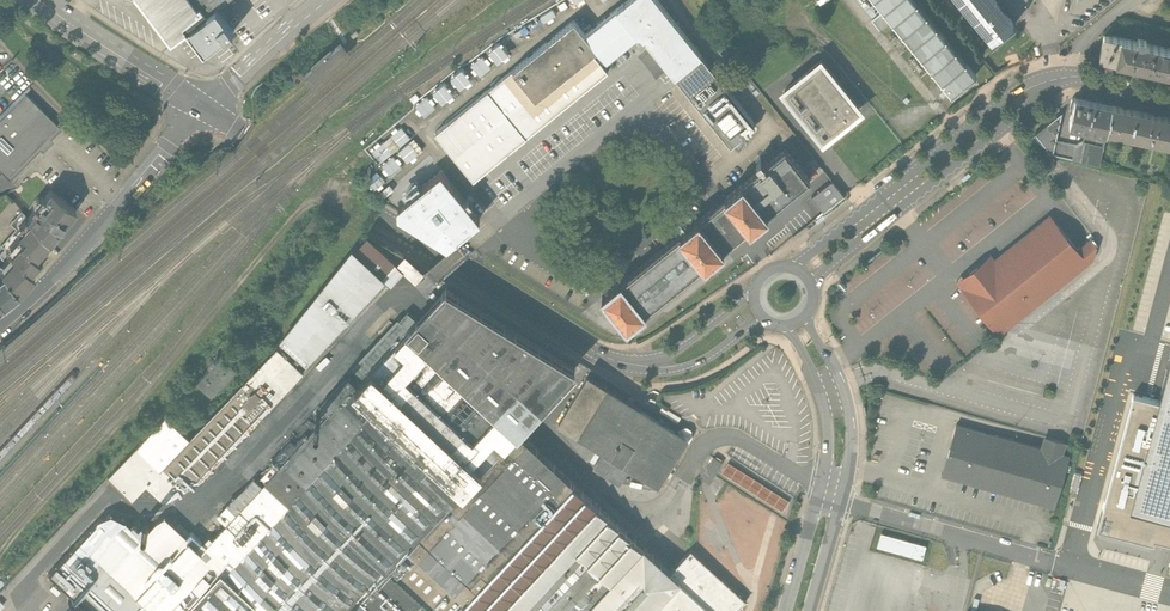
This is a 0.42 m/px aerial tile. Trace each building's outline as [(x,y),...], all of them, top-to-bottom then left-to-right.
[(172,41),(187,30),(204,53),(225,37),(225,38),(233,31),(216,8),(227,0),(141,0),(172,41)] [(675,77),(701,56),(657,0),(629,0),(617,10),(638,36),(641,40),(644,43),(646,41),(675,77)] [(876,12),(866,0),(859,0),(860,1),(870,14),(872,16),(876,12)] [(883,9),(891,19),(946,88),(948,90),(951,94),(964,84),(971,78),(975,75),(915,0),(875,0),(883,9)] [(995,0),(959,0),(990,39),(1011,21),(995,0)] [(564,2),(558,6),(561,11),(567,7),(564,2)] [(891,19),(883,9),(871,18),(874,21),(877,25),(879,28),(891,19)] [(435,133),(474,180),(529,136),(608,72),(596,58),(600,54),(603,58),(606,62),(638,36),(617,10),(585,35),(574,21),(435,133)] [(552,10),(527,25),(531,31),(556,16),(552,10)] [(1115,61),(1160,71),(1169,73),(1169,49),(1146,44),(1146,39),(1138,38),(1136,42),(1119,37),(1104,34),(1099,58),(1115,61)] [(499,42),(488,51),(497,62),(508,53),(499,42)] [(482,56),(471,65),(480,76),(491,68),(482,56)] [(756,124),(701,56),(675,77),(731,145),(756,124)] [(784,90),(823,138),(859,109),(820,61),(784,90)] [(462,68),(451,77),(460,88),(471,79),(462,68)] [(444,82),(433,91),(442,102),(453,93),(444,82)] [(24,92),(0,116),(0,171),(7,178),(38,147),(43,152),(53,142),(48,137),(59,127),(24,92)] [(416,93),(410,98),(414,102),(419,98),(416,93)] [(426,96),(415,105),(424,116),(435,107),(426,96)] [(1106,131),(1107,129),(1112,104),(1081,98),(1076,97),(1072,98),(1070,106),(1073,107),(1069,123),(1087,127),(1106,131)] [(1107,129),(1131,134),(1136,110),(1112,104),(1107,129)] [(1136,110),(1131,134),(1169,143),(1169,140),(1169,118),(1136,110)] [(1062,111),(1035,132),(1053,153),(1055,140),(1062,111)] [(401,126),(390,135),(399,147),(410,137),(401,126)] [(1076,144),(1069,143),(1066,157),(1099,164),(1106,131),(1087,127),(1083,142),(1076,144)] [(1053,153),(1066,157),(1069,143),(1055,140),(1053,153)] [(384,141),(372,150),(381,161),(393,152),(384,141)] [(409,142),(398,151),(407,162),(419,153),(409,142)] [(614,309),(628,326),(646,311),(705,263),(705,264),(724,249),(724,248),(744,232),(750,227),(751,227),(768,213),(810,179),(785,148),(764,165),(743,182),(726,196),(720,201),(699,218),(684,229),(681,232),(681,233),(622,280),(621,280),(603,295),(614,309)] [(393,156),(382,165),(391,176),(402,167),(393,156)] [(442,170),(399,204),(399,212),(448,243),(480,218),(467,201),(442,170)] [(844,195),(832,179),(812,195),(824,211),(844,195)] [(34,213),(29,221),(49,244),(76,210),(51,191),(44,200),(43,198),(32,211),(34,213)] [(1087,263),(1092,259),(1096,246),(1091,240),(1078,251),(1049,216),(995,259),(991,254),(957,281),(999,334),(1087,263)] [(19,245),(10,255),(13,258),(0,272),(3,277),(18,297),(34,278),(30,274),(39,264),(35,259),(49,244),(29,221),(18,233),(24,239),(19,245)] [(368,237),(354,251),(383,278),(396,264),(368,237)] [(353,249),(282,338),(307,361),(384,279),(383,278),(354,251),(353,249)] [(416,282),(423,274),(406,258),(398,266),(416,282)] [(0,279),(0,303),(4,308),(18,297),(3,277),(0,279)] [(670,572),(518,430),(575,368),(447,288),(417,320),(330,413),(309,435),(279,468),(266,482),(262,485),(227,523),(202,550),(165,514),(157,521),(143,535),(126,520),(112,513),(98,519),(47,571),(78,599),(91,610),(711,610),(670,572)] [(330,413),(417,320),(409,312),(322,405),(330,413)] [(160,470),(147,485),(164,501),(199,481),(304,372),(278,347),(190,440),(166,417),(137,448),(160,470)] [(237,368),(222,354),(216,361),(213,358),(208,364),(211,367),(197,381),(211,395),(237,368)] [(1159,399),(1133,392),(1097,528),(1153,543),(1155,539),(1169,543),(1169,357),(1159,399)] [(587,376),(558,422),(605,451),(630,467),(659,484),(686,439),(688,440),(690,436),(691,433),(690,430),(687,428),(684,428),(681,430),(679,433),(587,376)] [(1046,450),(956,423),(941,474),(1054,507),(1069,456),(1061,454),(1065,442),(1049,437),(1046,450)] [(279,468),(309,435),(306,432),(298,441),(299,441),(296,444),(291,440),(271,461),(274,463),(279,468)] [(160,470),(137,448),(108,478),(132,501),(147,485),(160,470)] [(619,483),(630,467),(605,451),(595,469),(619,483)] [(722,462),(714,457),(707,470),(715,474),(722,462)] [(793,501),(733,462),(727,471),(787,510),(793,501)] [(266,482),(279,468),(274,463),(261,477),(266,482)] [(1082,474),(1075,472),(1070,488),(1077,490),(1082,474)] [(227,523),(262,485),(254,478),(245,488),(229,502),(227,504),(228,505),(218,516),(223,520),(224,520),(227,523)] [(881,532),(877,546),(922,559),(926,545),(881,532)] [(711,610),(737,610),(746,600),(692,549),(670,572),(711,610)] [(78,599),(66,610),(91,610),(78,599)]
